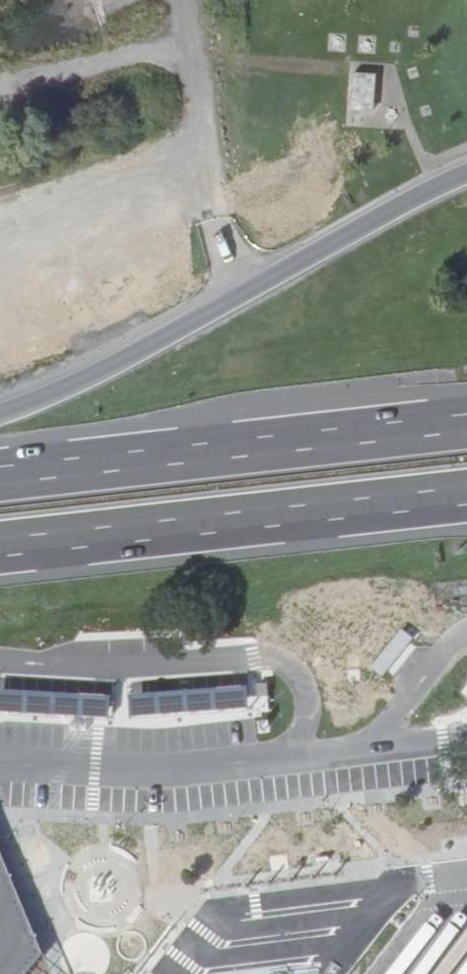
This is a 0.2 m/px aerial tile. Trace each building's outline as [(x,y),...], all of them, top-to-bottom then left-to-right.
[(348,108),(373,109),(374,72),(350,71),(348,108)] [(28,930),(0,872),(0,966),(28,930)]
